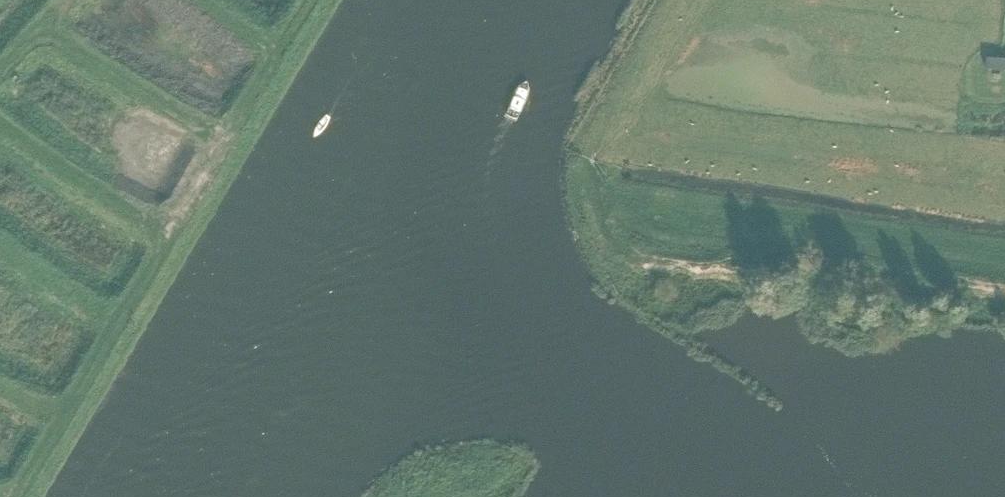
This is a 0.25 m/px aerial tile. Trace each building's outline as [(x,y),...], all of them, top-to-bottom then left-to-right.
[(986,56),(985,67),(1004,69),(1004,58),(986,56)]
